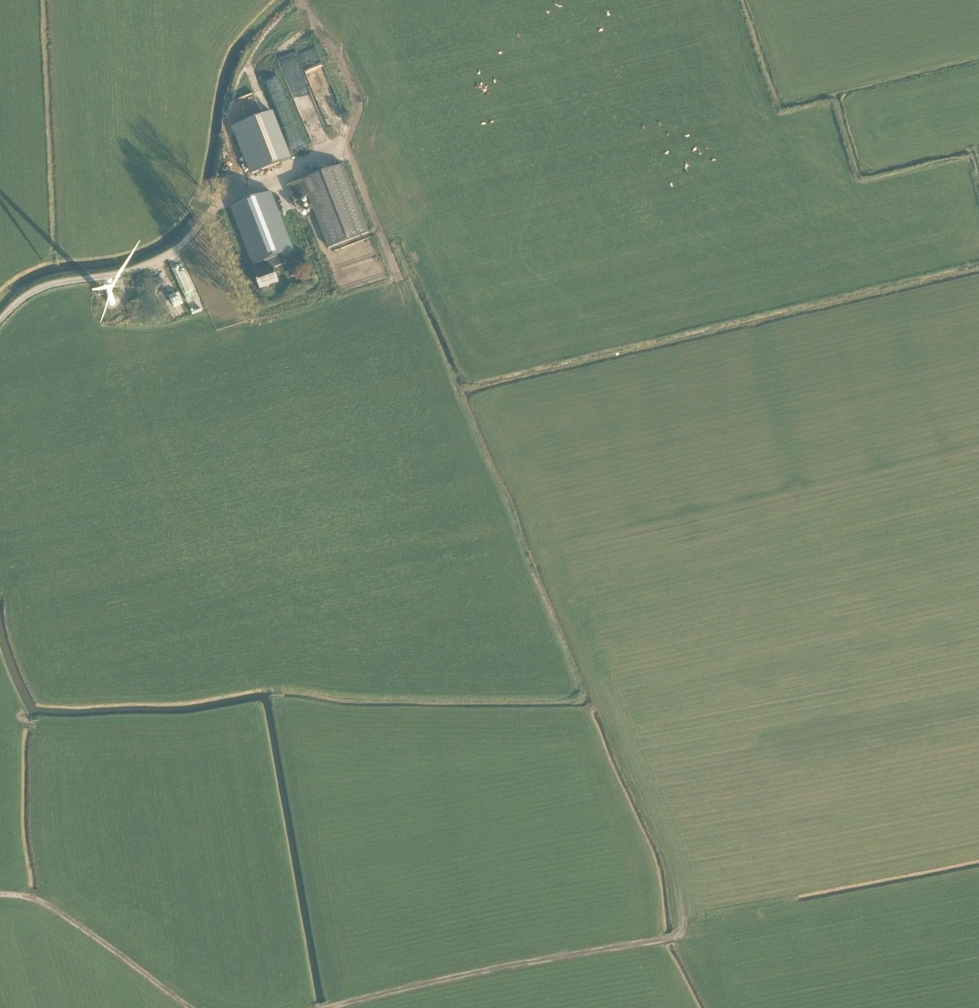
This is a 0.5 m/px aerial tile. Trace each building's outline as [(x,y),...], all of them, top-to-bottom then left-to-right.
[(289,159),(271,112),(234,127),(252,174),(289,159)] [(369,233),(342,165),(288,186),(294,202),(309,197),(329,248),(369,233)] [(293,251),(271,192),(231,207),(254,266),(256,265),(259,274),(254,276),(260,290),(279,283),(274,270),(287,265),(283,255),(293,251)] [(298,274),(296,268),(289,271),(291,276),(298,274)]
